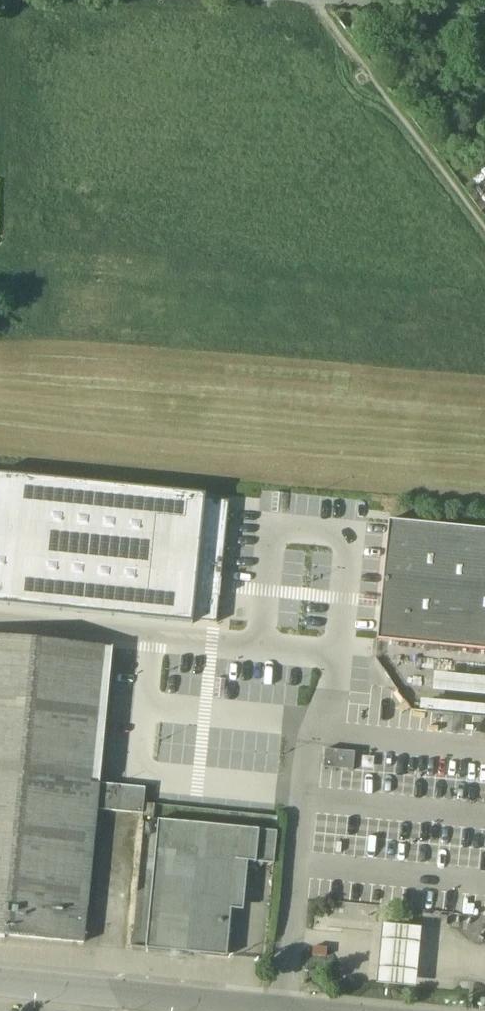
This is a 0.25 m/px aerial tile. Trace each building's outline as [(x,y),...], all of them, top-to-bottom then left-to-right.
[(0,475),(0,606),(192,625),(192,620),(205,500),(205,496),(0,475)] [(227,502),(205,500),(192,620),(215,622),(227,502)] [(388,520),(376,641),(484,652),(484,530),(388,520)] [(0,637),(0,935),(83,944),(97,810),(100,784),(113,649),(0,637)] [(431,672),(429,694),(419,693),(417,711),(456,714),(454,731),(484,734),(484,676),(431,672)] [(354,754),(326,751),(324,769),(352,772),(354,754)] [(143,815),(145,789),(100,784),(97,810),(143,815)] [(259,832),(158,822),(145,950),(226,958),(231,912),(236,862),(248,863),(256,864),(259,832)] [(277,834),(259,832),(256,864),(274,866),(277,834)] [(248,863),(236,862),(231,912),(243,913),(248,863)] [(421,929),(381,925),(379,946),(376,985),(416,989),(419,951),(421,929)] [(326,949),(313,947),(312,956),(325,958),(326,949)]
